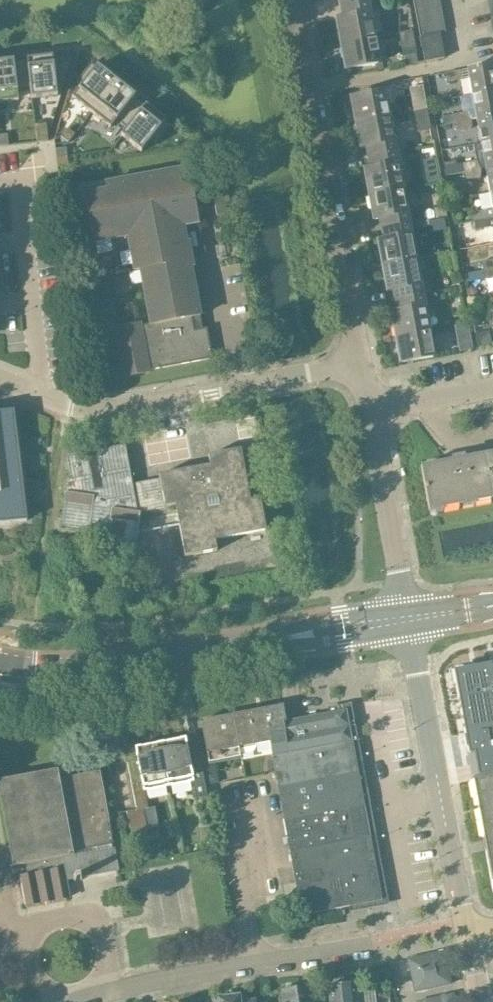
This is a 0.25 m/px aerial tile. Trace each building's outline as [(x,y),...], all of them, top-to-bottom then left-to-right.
[(338,9),(372,3),(371,0),(336,0),(338,9)] [(438,0),(421,0),(413,1),(415,14),(440,9),(438,0)] [(374,15),(372,3),(338,9),(340,18),(336,18),(341,45),(373,39),(369,16),(374,15)] [(442,21),(440,9),(415,14),(417,26),(442,21)] [(444,33),(442,21),(417,26),(420,38),(440,34),(444,33)] [(411,31),(399,33),(403,57),(416,54),(411,31)] [(424,62),(444,58),(440,34),(420,38),(424,62)] [(378,63),(373,39),(341,45),(346,69),(378,63)] [(37,59),(27,61),(32,99),(57,96),(55,80),(59,80),(59,81),(61,80),(58,57),(56,57),(56,58),(52,58),(52,56),(37,58),(37,59)] [(18,101),(17,91),(30,89),(31,99),(32,99),(27,61),(13,62),(13,61),(0,62),(0,103),(18,101)] [(81,85),(71,98),(91,113),(115,83),(107,77),(108,75),(96,66),(95,67),(92,65),(93,65),(91,63),(76,82),(78,83),(81,85)] [(492,92),(492,65),(462,70),(446,73),(448,82),(468,78),(471,96),(492,92)] [(115,83),(91,113),(110,128),(116,120),(126,128),(120,136),(121,137),(145,106),(134,98),(135,96),(124,88),(123,89),(115,83)] [(414,113),(426,111),(422,86),(410,89),(414,113)] [(383,91),(351,97),(356,124),(388,118),(386,104),(394,103),(391,91),(383,92),(383,91)] [(492,117),(492,92),(471,96),(476,120),(492,117)] [(145,106),(121,137),(141,152),(150,140),(153,142),(153,143),(155,144),(169,125),(168,124),(167,125),(164,122),(166,121),(154,111),(153,113),(145,106)] [(426,111),(414,113),(418,131),(430,129),(426,111)] [(454,115),(443,117),(444,125),(455,123),(456,124),(471,121),(471,120),(467,112),(454,115)] [(492,143),(492,117),(476,120),(481,145),(492,143)] [(395,128),(391,129),(388,118),(356,124),(360,149),(364,148),(366,159),(400,153),(395,128)] [(471,121),(456,124),(457,131),(470,129),(471,121)] [(46,124),(35,125),(37,142),(48,141),(46,124)] [(67,129),(61,137),(68,143),(74,134),(67,129)] [(492,168),(492,143),(481,145),(483,158),(477,161),(463,164),(465,173),(480,170),(480,169),(485,168),(485,169),(492,168)] [(66,148),(55,149),(56,158),(67,157),(66,148)] [(368,168),(364,168),(369,195),(406,188),(406,187),(401,188),(397,167),(402,166),(400,153),(366,159),(368,168)] [(67,157),(56,158),(57,167),(68,165),(67,157)] [(212,359),(206,328),(194,331),(191,317),(200,316),(190,267),(192,267),(188,242),(186,243),(184,234),(201,231),(197,209),(195,209),(187,168),(105,184),(107,191),(89,194),(92,210),(87,211),(93,243),(112,240),(111,233),(126,230),(134,271),(140,270),(150,324),(140,326),(140,324),(114,329),(123,377),(149,372),(149,371),(212,359)] [(492,193),(492,168),(485,169),(489,194),(492,193)] [(434,170),(427,171),(429,181),(436,179),(434,170)] [(480,170),(465,173),(466,180),(479,178),(480,170)] [(380,231),(413,225),(406,188),(369,195),(374,220),(378,220),(380,231)] [(492,219),(492,193),(489,194),(492,207),(486,211),(472,213),(474,222),(490,219),(492,219)] [(445,207),(434,209),(436,218),(446,216),(445,207)] [(490,219),(474,222),(475,230),(489,227),(492,228),(492,219),(490,219)] [(418,236),(416,236),(413,225),(380,231),(381,239),(377,240),(382,267),(415,261),(415,260),(423,258),(420,245),(418,236)] [(481,262),(483,272),(492,270),(492,260),(481,262)] [(387,292),(391,291),(393,302),(426,295),(424,280),(419,281),(415,261),(382,267),(387,292)] [(429,309),(426,295),(393,302),(395,311),(391,312),(396,338),(429,332),(425,309),(429,309)] [(468,325),(455,327),(460,352),(472,350),(468,325)] [(429,332),(396,338),(400,363),(434,357),(429,332)] [(26,521),(13,411),(0,413),(0,524),(26,521)] [(86,453),(86,452),(67,456),(70,480),(65,480),(59,526),(60,526),(60,525),(88,529),(88,530),(89,530),(90,521),(108,523),(105,542),(106,542),(106,541),(135,545),(134,546),(135,546),(140,512),(175,505),(185,555),(183,555),(184,557),(216,551),(214,540),(264,531),(264,532),(266,531),(260,499),(249,501),(240,451),(241,451),(240,450),(208,456),(211,473),(192,476),(191,466),(189,467),(190,470),(160,476),(160,475),(158,475),(161,487),(141,491),(142,497),(133,499),(133,493),(124,445),(123,446),(124,447),(86,453)] [(428,512),(492,500),(492,453),(489,454),(464,458),(451,461),(420,466),(428,512)] [(199,585),(217,582),(215,571),(197,574),(199,585)] [(452,675),(464,740),(463,741),(465,752),(466,752),(472,751),(474,765),(469,766),(472,782),(492,778),(492,673),(491,673),(490,667),(485,668),(478,670),(475,670),(452,675)] [(271,758),(352,743),(346,710),(285,721),(282,706),(231,715),(237,748),(241,748),(240,743),(255,741),(255,745),(269,742),(271,758)] [(225,750),(237,748),(231,715),(200,721),(206,754),(210,753),(209,749),(225,746),(225,750)] [(159,743),(168,787),(192,782),(195,799),(207,797),(196,742),(186,744),(185,738),(159,743)] [(144,791),(168,787),(159,743),(134,748),(135,754),(125,756),(136,811),(147,808),(144,791)] [(277,789),(358,774),(352,743),(271,758),(277,789)] [(56,772),(57,772),(57,770),(0,781),(0,794),(13,864),(12,864),(12,866),(24,864),(26,872),(18,874),(24,905),(70,896),(67,879),(115,870),(110,844),(112,843),(98,773),(99,773),(99,771),(57,779),(56,772)] [(210,782),(219,780),(218,773),(209,774),(210,782)] [(283,820),(364,806),(358,774),(277,789),(283,820)] [(472,782),(483,840),(485,852),(492,893),(492,778),(472,782)] [(289,852),(369,837),(364,806),(283,820),(289,852)] [(295,883),(375,869),(369,837),(289,852),(295,883)] [(295,883),(301,915),(381,900),(375,869),(295,883)] [(450,984),(445,961),(443,952),(407,960),(414,992),(450,984)] [(346,982),(342,982),(340,984),(327,986),(328,1001),(375,1001),(374,990),(354,993),(353,983),(349,983),(346,982)] [(309,987),(281,991),(283,1001),(311,1001),(309,987)]
